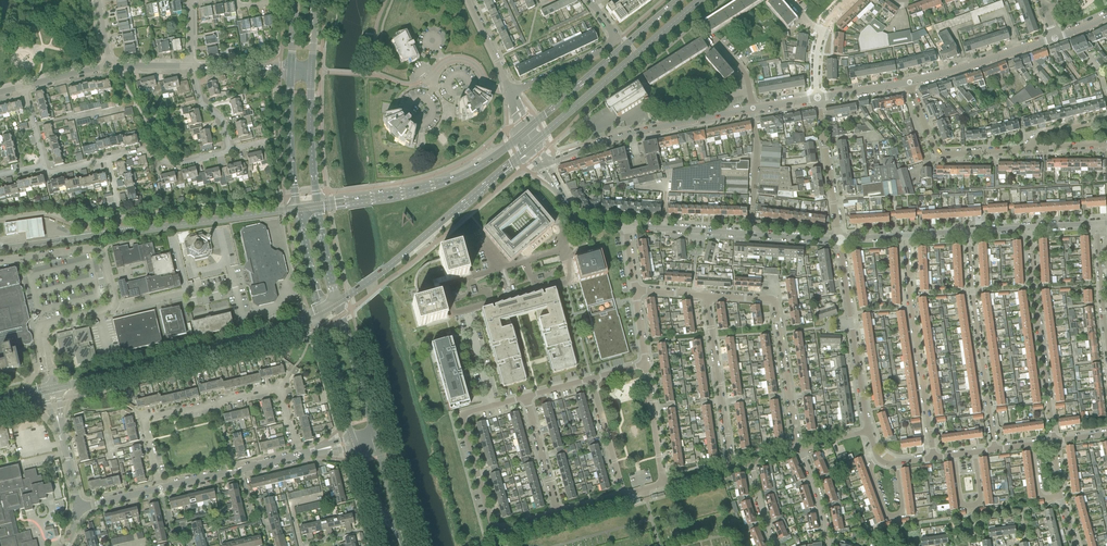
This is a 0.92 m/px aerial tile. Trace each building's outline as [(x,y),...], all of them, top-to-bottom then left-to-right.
[(116,1),(117,9),(118,9),(128,7),(128,6),(127,3),(130,2),(130,0),(118,0),(118,1),(116,1)] [(562,0),(557,3),(560,9),(565,7),(562,0)] [(615,11),(614,10),(610,4),(605,8),(614,20),(616,19),(619,23),(652,0),(630,0),(615,11)] [(739,1),(745,11),(762,1),(762,0),(741,0),(739,1)] [(782,20),(790,13),(780,0),(769,0),(771,2),(768,5),(782,20)] [(926,1),(929,9),(935,7),(932,0),(929,0),(926,1)] [(1020,10),(1029,6),(1028,3),(1030,3),(1029,0),(1028,0),(1018,4),(1020,10)] [(160,4),(157,5),(159,17),(165,15),(166,17),(170,16),(169,5),(168,1),(160,3),(160,4)] [(172,4),(169,5),(170,16),(171,17),(177,15),(182,15),(181,11),(180,1),(172,3),(172,4)] [(532,1),(525,4),(528,10),(535,7),(532,1)] [(739,1),(723,12),(729,22),(745,11),(739,1)] [(860,1),(855,6),(862,12),(866,8),(860,1)] [(926,1),(919,4),(922,12),(929,9),(926,1)] [(883,8),(889,12),(893,6),(888,2),(883,8)] [(149,7),(145,7),(146,11),(147,19),(154,17),(159,17),(157,5),(156,3),(149,5),(149,7)] [(226,6),(222,6),(224,15),(224,18),(231,17),(236,16),(235,10),(234,3),(226,4),(226,6)] [(557,3),(551,5),(554,12),(560,9),(557,3)] [(486,7),(488,13),(495,10),(492,4),(486,7)] [(919,4),(913,6),(916,14),(922,12),(919,4)] [(215,8),(211,9),(212,17),(214,24),(217,24),(216,20),(220,19),(220,16),(224,15),(222,6),(222,5),(214,6),(215,8)] [(551,5),(546,8),(549,15),(554,12),(551,5)] [(855,6),(851,11),(857,17),(862,12),(855,6)] [(893,6),(889,12),(894,16),(899,10),(893,6)] [(916,14),(913,6),(907,8),(910,16),(916,14)] [(1020,10),(1022,16),(1033,12),(1032,9),(1030,10),(1029,6),(1020,10)] [(115,9),(117,21),(128,19),(127,15),(130,13),(129,7),(128,7),(118,9),(117,9),(115,9)] [(203,10),(200,11),(202,22),(208,21),(208,18),(212,17),(211,9),(211,7),(203,8),(203,10)] [(546,8),(540,11),(542,16),(543,17),(544,17),(549,15),(546,8)] [(972,19),(978,16),(981,15),(979,9),(970,13),(972,19)] [(488,13),(491,18),(498,15),(495,10),(488,13)] [(851,11),(846,15),(852,22),(857,17),(851,11)] [(729,22),(723,12),(706,22),(712,32),(729,22)] [(1022,16),(1025,22),(1033,19),(1032,16),(1034,15),(1033,12),(1022,16)] [(790,13),(782,20),(788,28),(797,20),(790,13)] [(491,18),(494,24),(500,21),(498,15),(491,18)] [(846,15),(841,20),(847,27),(852,22),(846,15)] [(264,19),(260,20),(262,28),(262,31),(263,31),(269,30),(269,27),(273,26),(271,16),(263,17),(264,19)] [(252,21),(249,22),(250,30),(251,33),(257,32),(257,29),(261,28),(262,28),(260,20),(260,18),(252,19),(252,21)] [(120,24),(118,24),(119,32),(122,32),(123,32),(130,30),(130,29),(129,29),(129,26),(132,25),(131,19),(128,19),(119,21),(120,24)] [(861,33),(858,40),(861,52),(890,47),(912,43),(911,34),(910,31),(887,35),(883,33),(886,27),(878,22),(875,19),(861,33)] [(1025,22),(1027,28),(1037,24),(1036,21),(1035,22),(1033,19),(1025,22)] [(241,23),(237,24),(238,26),(238,27),(238,29),(239,35),(240,39),(241,43),(246,42),(245,34),(246,34),(246,31),(250,30),(249,22),(248,20),(241,21),(241,23)] [(847,27),(841,20),(836,25),(842,31),(847,27)] [(494,24),(497,30),(503,27),(500,21),(494,24)] [(1037,24),(1027,28),(1029,35),(1038,31),(1037,28),(1039,27),(1037,24)] [(124,35),(122,35),(124,43),(125,43),(134,41),(134,40),(133,37),(136,36),(135,29),(130,30),(123,32),(124,35)] [(922,30),(918,32),(918,34),(919,35),(924,45),(927,43),(924,36),(927,35),(924,29),(922,30)] [(588,33),(592,42),(598,40),(593,30),(588,33)] [(1007,30),(1000,32),(1003,41),(1006,40),(1007,42),(1010,41),(1007,30)] [(1099,30),(1092,33),(1096,42),(1099,41),(1100,44),(1104,42),(1103,39),(1099,30)] [(393,42),(395,46),(394,47),(399,58),(400,57),(402,62),(410,60),(411,63),(419,58),(414,48),(412,48),(411,47),(414,46),(413,43),(411,43),(411,42),(406,31),(398,34),(399,37),(393,42)] [(938,35),(941,40),(947,50),(946,51),(947,55),(948,60),(959,55),(956,47),(946,31),(941,34),(938,35)] [(206,37),(205,38),(206,46),(208,45),(216,44),(216,42),(215,39),(219,38),(217,32),(209,33),(206,34),(206,37)] [(499,35),(501,40),(508,37),(505,32),(499,35)] [(580,32),(575,35),(576,38),(581,48),(586,45),(582,36),(580,32)] [(799,32),(798,42),(809,43),(809,40),(807,40),(808,36),(805,36),(806,33),(799,32)] [(912,34),(911,34),(913,43),(920,40),(919,35),(918,34),(918,32),(912,34)] [(1000,32),(994,34),(997,45),(1000,44),(1000,42),(1003,41),(1000,32)] [(588,33),(582,36),(586,45),(592,42),(588,33)] [(1094,49),(1101,58),(1106,65),(1106,56),(1106,57),(1098,46),(1096,42),(1092,33),(1083,37),(1087,44),(1089,43),(1094,49)] [(994,34),(988,36),(991,45),(994,44),(994,46),(997,45),(994,34)] [(508,37),(501,40),(504,46),(511,43),(513,41),(511,36),(508,37)] [(988,36),(982,38),(985,49),(988,48),(987,46),(991,45),(988,36)] [(1083,53),(1087,51),(1094,49),(1089,43),(1087,44),(1083,37),(1083,36),(1080,38),(1079,37),(1069,41),(1072,49),(1073,50),(1077,55),(1080,60),(1082,59),(1083,61),(1087,58),(1083,53)] [(169,38),(168,39),(168,42),(170,50),(173,49),(173,51),(182,50),(181,47),(184,46),(184,39),(175,41),(174,37),(169,38)] [(576,38),(571,41),(575,50),(581,48),(576,38)] [(982,38),(975,40),(978,49),(981,48),(982,50),(985,49),(982,38)] [(163,39),(156,41),(158,49),(158,52),(162,51),(162,53),(170,52),(170,50),(168,42),(164,43),(163,39)] [(702,39),(693,44),(699,54),(708,49),(702,39)] [(941,40),(938,41),(939,43),(938,44),(943,52),(939,54),(942,62),(948,60),(947,55),(946,51),(947,50),(941,40)] [(975,40),(969,42),(973,53),(976,52),(975,50),(978,49),(975,40)] [(126,46),(124,47),(126,55),(136,53),(135,48),(138,47),(137,42),(137,41),(134,41),(125,43),(126,46)] [(571,41),(565,44),(570,53),(575,50),(571,41)] [(1068,41),(1059,44),(1062,52),(1060,53),(1066,60),(1069,58),(1064,51),(1070,49),(1068,41)] [(973,53),(969,42),(963,44),(966,53),(969,52),(970,54),(973,53)] [(209,49),(207,49),(208,57),(211,56),(212,60),(223,60),(222,55),(218,55),(218,51),(221,50),(219,43),(216,44),(208,45),(208,49),(209,49)] [(511,43),(504,46),(507,52),(513,49),(511,43)] [(565,44),(559,46),(564,56),(570,53),(565,44)] [(693,44),(677,55),(683,65),(699,54),(693,44)] [(1059,44),(1054,46),(1060,63),(1062,62),(1059,53),(1060,53),(1062,52),(1059,44)] [(559,46),(554,49),(558,58),(564,56),(559,46)] [(1060,63),(1054,46),(1048,48),(1051,56),(1054,55),(1057,64),(1060,63)] [(797,48),(796,54),(807,56),(807,53),(805,53),(806,49),(797,48)] [(1046,48),(1039,51),(1042,59),(1044,62),(1047,60),(1046,57),(1047,57),(1049,56),(1048,54),(1046,49),(1046,48)] [(554,49),(548,52),(553,61),(558,58),(554,49)] [(706,58),(719,74),(728,66),(714,51),(713,52),(710,49),(706,53),(709,56),(706,58)] [(927,51),(928,54),(930,65),(934,64),(933,62),(937,61),(934,49),(927,51)] [(1031,53),(1033,59),(1034,62),(1039,66),(1040,66),(1044,62),(1042,59),(1039,51),(1031,53)] [(548,52),(542,54),(547,64),(553,61),(548,52)] [(542,54),(537,57),(541,66),(547,64),(542,54)] [(807,56),(796,54),(794,61),(798,62),(804,63),(804,59),(806,59),(807,56)] [(914,54),(908,56),(909,59),(911,68),(914,67),(915,69),(918,68),(915,57),(914,54)] [(928,54),(921,56),(924,65),(927,64),(928,66),(930,65),(928,54)] [(677,55),(660,65),(666,75),(683,65),(677,55)] [(1027,55),(1019,58),(1020,58),(1022,66),(1025,70),(1032,68),(1027,55)] [(921,56),(915,57),(918,68),(921,67),(920,66),(924,65),(921,56)] [(537,57),(531,60),(536,69),(541,66),(537,57)] [(827,61),(825,61),(825,64),(827,64),(827,67),(836,67),(836,61),(839,61),(839,58),(831,58),(832,60),(827,61)] [(1020,58),(1013,61),(1016,71),(1019,70),(1023,75),(1027,80),(1030,77),(1027,72),(1025,70),(1022,66),(1020,58)] [(1101,58),(1097,61),(1103,69),(1106,67),(1106,65),(1101,58)] [(909,59),(902,60),(905,71),(908,70),(908,69),(911,68),(909,59)] [(531,60),(526,62),(530,72),(536,69),(531,60)] [(905,71),(902,60),(896,62),(898,71),(902,70),(902,72),(905,71)] [(1009,73),(1009,71),(1008,70),(1006,63),(1005,61),(997,64),(1000,72),(1002,76),(1009,73)] [(526,62),(520,65),(524,74),(530,72),(526,62)] [(894,62),(888,63),(890,74),(893,74),(892,72),(896,71),(894,62)] [(888,63),(881,64),(883,73),(886,73),(887,75),(890,74),(888,63)] [(881,64),(875,65),(877,76),(880,76),(879,74),(883,73),(881,64)] [(985,79),(1000,72),(997,64),(982,70),(985,79)] [(520,65),(514,68),(519,77),(524,74),(520,65)] [(666,75),(660,65),(644,76),(650,86),(666,75)] [(875,65),(868,67),(870,76),(873,75),(874,77),(877,76),(875,65)] [(728,66),(719,74),(726,81),(734,74),(728,66)] [(1039,66),(1036,68),(1038,70),(1040,72),(1038,74),(1045,84),(1051,79),(1047,74),(1041,67),(1040,66),(1039,66)] [(868,67),(862,68),(864,79),(867,78),(867,76),(870,76),(868,67)] [(862,68),(855,69),(857,78),(860,77),(861,79),(864,79),(862,68)] [(857,78),(855,69),(849,70),(850,79),(851,81),(854,81),(854,79),(857,78)] [(981,71),(968,75),(965,76),(967,85),(968,87),(972,86),(971,84),(978,82),(980,89),(986,87),(983,80),(982,76),(981,71)] [(207,86),(206,86),(207,91),(208,90),(208,91),(218,88),(217,84),(226,80),(225,76),(208,75),(206,76),(207,80),(208,80),(209,83),(207,83),(207,86)] [(959,78),(950,81),(958,91),(960,93),(964,98),(966,101),(968,103),(974,99),(969,93),(967,94),(964,92),(970,88),(968,87),(967,85),(965,76),(959,78)] [(1024,86),(1026,84),(1019,76),(1017,78),(1024,86)] [(1062,76),(1058,79),(1064,86),(1068,83),(1062,76)] [(154,77),(147,78),(149,88),(150,92),(151,91),(155,91),(155,92),(156,93),(161,92),(160,84),(156,85),(154,77)] [(177,77),(170,79),(172,89),(176,88),(179,95),(190,92),(189,90),(189,88),(187,82),(179,84),(177,77)] [(803,77),(797,78),(798,88),(802,87),(802,89),(805,88),(805,87),(803,77)] [(140,83),(137,84),(139,94),(145,93),(145,89),(149,88),(147,78),(140,80),(140,81),(140,83)] [(797,78),(790,79),(792,91),(795,90),(795,88),(798,88),(797,78)] [(109,79),(102,81),(104,90),(111,88),(109,79)] [(163,83),(160,84),(161,92),(162,95),(167,93),(169,94),(173,93),(172,89),(170,79),(163,81),(163,83)] [(790,79),(784,81),(785,90),(789,89),(789,91),(792,91),(790,79)] [(950,80),(944,82),(947,94),(950,93),(958,91),(950,81),(950,80)] [(95,81),(88,83),(90,92),(97,91),(97,92),(95,83),(95,81)] [(102,81),(95,83),(97,92),(104,90),(102,81)] [(784,81),(777,82),(779,93),(782,92),(782,90),(785,90),(784,81)] [(777,82),(771,83),(772,92),(776,92),(776,93),(779,93),(777,82)] [(947,94),(944,82),(938,84),(940,93),(944,91),(945,94),(947,94)] [(88,83),(81,85),(83,94),(87,93),(88,96),(91,95),(90,92),(88,83)] [(771,83),(764,84),(766,95),(769,95),(769,93),(772,92),(771,83)] [(1006,86),(1001,89),(1003,92),(1008,89),(1012,86),(1010,83),(1006,86)] [(609,103),(606,105),(610,113),(614,110),(618,117),(648,98),(641,86),(639,84),(618,97),(609,103)] [(766,95),(764,84),(758,85),(759,94),(763,94),(763,96),(766,95)] [(936,84),(927,87),(930,97),(939,94),(936,84)] [(1031,84),(1025,88),(1033,99),(1044,95),(1039,88),(1036,90),(1031,84)] [(81,85),(75,86),(77,95),(83,94),(81,85)] [(56,88),(58,95),(61,95),(64,94),(62,86),(56,88)] [(61,95),(58,95),(58,96),(67,93),(65,86),(62,86),(64,94),(61,95)] [(68,88),(69,93),(70,97),(77,95),(75,86),(72,87),(72,86),(68,87),(68,88)] [(930,97),(927,87),(918,90),(924,104),(927,103),(926,100),(931,99),(930,97)] [(218,88),(208,91),(210,98),(218,96),(219,100),(227,98),(225,92),(219,92),(218,88)] [(1025,88),(1009,101),(1013,106),(1014,107),(1033,99),(1025,88)] [(465,97),(460,101),(461,102),(461,103),(458,104),(458,107),(455,107),(454,118),(455,118),(455,117),(458,117),(458,119),(461,119),(465,119),(465,120),(473,117),(472,116),(475,114),(481,110),(483,108),(485,109),(489,102),(488,101),(490,95),(476,90),(474,93),(473,93),(471,96),(470,96),(472,97),(470,98),(469,97),(467,94),(464,96),(465,97)] [(36,100),(48,97),(48,94),(44,95),(43,91),(34,93),(36,100)] [(1101,91),(1095,93),(1096,96),(1096,99),(1099,110),(1106,108),(1105,105),(1104,103),(1102,94),(1101,91)] [(231,101),(230,101),(231,108),(241,106),(240,102),(243,100),(242,94),(232,97),(232,101),(231,101)] [(898,97),(896,97),(899,112),(899,115),(902,120),(903,120),(903,115),(901,106),(904,105),(902,96),(901,96),(900,96),(899,96),(898,97)] [(48,97),(36,100),(37,107),(46,105),(50,104),(49,97),(48,97)] [(891,98),(890,98),(893,114),(899,112),(896,97),(893,98),(892,97),(891,97),(891,98)] [(868,98),(858,100),(860,107),(861,111),(866,118),(869,116),(867,114),(863,107),(869,106),(869,104),(868,98)] [(887,99),(884,99),(887,112),(887,115),(889,114),(893,114),(890,98),(889,98),(887,98),(887,99)] [(879,100),(878,100),(880,107),(881,110),(884,110),(884,112),(887,112),(884,99),(882,100),(881,99),(880,100),(879,100)] [(1090,101),(1090,103),(1092,111),(1099,110),(1096,99),(1090,101)] [(878,100),(871,102),(873,107),(874,111),(877,111),(880,117),(884,114),(881,110),(880,107),(878,100)] [(20,101),(14,103),(16,112),(23,110),(20,101)] [(1090,101),(1083,103),(1086,113),(1092,111),(1090,103),(1090,101)] [(929,102),(924,104),(926,107),(931,120),(936,118),(943,115),(941,112),(939,106),(937,102),(931,105),(930,105),(929,102)] [(1076,102),(1070,104),(1073,116),(1079,115),(1077,105),(1076,102)] [(14,103),(7,104),(9,113),(16,112),(14,103)] [(856,103),(848,104),(850,113),(850,115),(855,115),(855,112),(857,112),(856,103)] [(1083,103),(1077,105),(1079,115),(1086,113),(1083,103)] [(7,104),(0,106),(3,115),(9,113),(7,104)] [(843,105),(841,106),(842,114),(843,118),(850,116),(850,115),(850,113),(848,104),(843,105)] [(1064,109),(1062,110),(1063,113),(1065,113),(1066,118),(1073,116),(1070,104),(1063,106),(1064,109)] [(37,107),(39,114),(48,112),(48,111),(46,105),(37,107)] [(242,118),(250,116),(253,115),(252,111),(251,111),(250,108),(246,109),(246,110),(242,110),(241,106),(231,108),(233,116),(241,114),(242,118)] [(841,106),(833,107),(835,118),(837,118),(837,119),(843,118),(842,114),(841,106)] [(123,113),(124,116),(133,114),(132,107),(124,109),(125,112),(123,113)] [(189,115),(190,119),(200,117),(198,109),(190,111),(189,107),(190,107),(181,109),(182,115),(189,115)] [(835,118),(833,107),(826,108),(827,119),(835,118)] [(943,111),(945,117),(957,113),(951,107),(948,108),(945,109),(943,110),(943,111)] [(1055,108),(1048,110),(1048,111),(1051,122),(1057,120),(1055,112),(1055,108)] [(1060,111),(1055,112),(1057,120),(1066,118),(1065,113),(1063,113),(1062,110),(1062,108),(1059,109),(1060,111)] [(48,112),(39,114),(41,121),(49,118),(50,119),(54,118),(52,110),(48,111),(48,112)] [(817,119),(815,110),(802,112),(803,121),(806,121),(806,122),(808,123),(809,124),(812,124),(813,122),(814,121),(814,119),(817,119)] [(1042,113),(1044,123),(1051,122),(1048,111),(1046,112),(1046,114),(1042,115),(1042,113)] [(407,120),(403,116),(402,117),(401,117),(400,117),(399,114),(398,114),(398,112),(384,113),(384,114),(385,113),(386,117),(384,117),(385,120),(386,123),(384,124),(388,131),(389,130),(392,133),(396,138),(399,140),(398,142),(405,146),(406,144),(409,145),(412,146),(412,144),(415,145),(415,146),(416,146),(417,132),(415,132),(415,131),(412,129),(412,128),(412,129),(409,127),(409,126),(408,127),(406,126),(407,125),(410,122),(408,119),(407,120)] [(123,113),(117,114),(119,121),(125,119),(124,116),(123,113)] [(793,114),(794,123),(795,125),(798,125),(797,122),(802,122),(801,118),(800,113),(793,114)] [(1035,114),(1038,125),(1044,123),(1042,113),(1039,113),(1040,115),(1036,116),(1035,114)] [(117,114),(111,116),(112,121),(112,123),(119,121),(117,114)] [(793,114),(783,116),(785,125),(794,123),(793,114)] [(1033,117),(1029,118),(1031,126),(1038,125),(1035,114),(1033,115),(1033,117)] [(1022,117),(1018,118),(1020,124),(1021,129),(1024,128),(1031,126),(1029,118),(1029,116),(1029,115),(1022,117)] [(253,127),(251,122),(250,116),(242,118),(243,122),(235,123),(237,131),(246,128),(253,127)] [(189,130),(192,130),(200,128),(199,124),(201,124),(200,117),(190,119),(191,123),(188,124),(189,130)] [(777,118),(775,118),(776,125),(777,133),(778,136),(780,136),(779,133),(780,133),(780,130),(783,129),(782,127),(782,122),(781,117),(780,117),(779,117),(778,117),(777,118)] [(773,118),(766,119),(767,122),(768,123),(769,128),(770,132),(770,134),(770,135),(777,133),(776,125),(775,125),(774,125),(773,118)] [(770,134),(770,132),(769,128),(768,123),(767,122),(766,119),(760,120),(762,129),(763,133),(766,132),(766,135),(770,134)] [(942,120),(937,122),(939,129),(947,126),(949,125),(950,124),(949,121),(948,121),(947,119),(942,120)] [(994,122),(990,123),(991,125),(991,127),(992,127),(994,135),(1000,134),(998,126),(997,124),(996,119),(993,120),(994,122)] [(1014,119),(1010,120),(1011,122),(1013,131),(1020,129),(1017,119),(1014,119)] [(910,120),(903,122),(906,128),(908,134),(914,133),(912,123),(911,120),(910,120)] [(1008,123),(1005,124),(1007,132),(1013,131),(1011,122),(1010,120),(1008,121),(1008,123)] [(750,122),(744,123),(746,132),(752,131),(750,122)] [(1002,125),(998,126),(1000,134),(1007,132),(1005,124),(1004,124),(1004,122),(1001,123),(1002,125)] [(51,123),(42,125),(44,133),(53,131),(51,123)] [(744,123),(738,124),(739,133),(746,132),(744,123)] [(738,124),(731,126),(733,134),(734,138),(740,137),(739,133),(738,124)] [(856,128),(858,130),(859,130),(860,133),(871,131),(874,129),(869,124),(867,126),(866,125),(856,128)] [(939,129),(941,135),(949,132),(948,128),(950,128),(949,125),(947,126),(939,129)] [(989,128),(985,129),(985,131),(986,134),(986,137),(994,135),(992,127),(991,127),(991,125),(988,126),(989,128)] [(731,126),(725,127),(727,136),(733,134),(731,126)] [(837,126),(829,127),(831,137),(839,136),(838,130),(837,126)] [(725,127),(719,128),(720,137),(727,136),(725,127)] [(197,140),(201,139),(211,137),(209,130),(201,132),(200,128),(192,130),(193,135),(196,135),(197,140)] [(246,128),(237,131),(238,138),(240,137),(241,141),(240,141),(252,138),(251,132),(247,132),(246,128)] [(712,129),(714,138),(715,143),(721,141),(720,137),(719,128),(712,129)] [(708,139),(714,138),(712,129),(706,131),(708,139)] [(53,131),(44,133),(45,140),(48,139),(57,137),(59,136),(58,130),(56,130),(53,131)] [(136,135),(129,136),(131,146),(138,144),(136,136),(139,135),(138,131),(135,131),(136,135)] [(949,132),(941,135),(943,142),(951,139),(950,135),(952,134),(951,131),(949,132)] [(699,132),(693,133),(694,139),(695,143),(695,145),(698,145),(700,154),(703,153),(703,152),(699,132)] [(692,133),(686,135),(687,140),(687,144),(691,143),(692,149),(695,148),(694,143),(693,139),(692,133)] [(798,144),(805,143),(804,138),(804,133),(800,134),(796,133),(798,144)] [(99,141),(95,142),(97,151),(104,149),(100,134),(98,135),(99,141)] [(103,134),(100,134),(104,149),(111,148),(108,138),(108,136),(104,137),(103,134)] [(0,141),(0,143),(0,144),(3,144),(13,142),(11,135),(6,136),(2,137),(3,141),(0,141)] [(115,137),(118,146),(124,145),(123,138),(122,135),(115,137)] [(685,135),(678,136),(679,141),(680,145),(681,149),(683,148),(683,149),(684,150),(686,157),(689,157),(687,149),(686,144),(686,140),(685,135)] [(907,136),(904,137),(906,145),(909,144),(917,142),(915,135),(910,136),(907,137),(907,136)] [(123,138),(124,145),(124,147),(131,146),(129,136),(123,138)] [(677,136),(671,138),(672,146),(679,145),(677,136)] [(48,139),(49,146),(59,144),(57,137),(48,139)] [(115,137),(108,139),(111,148),(118,146),(115,137)] [(211,137),(201,139),(202,143),(198,145),(200,153),(204,152),(204,154),(213,151),(212,151),(210,144),(212,144),(211,137)] [(87,139),(88,145),(91,154),(97,152),(97,151),(95,142),(94,138),(87,139)] [(671,138),(665,139),(666,147),(670,147),(670,150),(673,149),(672,146),(671,138)] [(666,147),(665,139),(658,140),(661,155),(668,154),(666,147)] [(643,143),(647,160),(657,158),(656,154),(660,153),(657,140),(643,143)] [(835,146),(835,149),(847,148),(846,141),(836,142),(836,143),(837,146),(835,146)] [(4,146),(5,150),(14,148),(13,142),(3,144),(0,144),(1,147),(4,146)] [(906,145),(907,151),(919,148),(917,142),(909,144),(906,145)] [(59,144),(49,146),(51,153),(60,150),(59,147),(63,146),(62,143),(59,144)] [(91,154),(88,145),(82,146),(84,156),(91,154)] [(762,147),(761,159),(781,160),(781,148),(779,148),(775,148),(762,147)] [(2,151),(1,151),(1,153),(5,154),(6,157),(7,157),(16,155),(14,148),(6,150),(5,150),(2,151)] [(613,161),(614,164),(618,163),(619,168),(629,166),(625,148),(611,152),(610,152),(613,161)] [(909,158),(913,157),(921,155),(919,148),(907,151),(909,158)] [(805,151),(806,158),(815,156),(814,153),(816,153),(816,149),(805,151)] [(51,153),(53,159),(62,157),(66,156),(65,153),(61,154),(60,150),(51,153)] [(261,152),(254,153),(256,163),(260,162),(262,165),(268,164),(265,152),(264,152),(265,153),(262,154),(261,152)] [(610,152),(604,154),(607,165),(614,163),(613,161),(610,152)] [(249,163),(244,164),(247,175),(247,172),(252,170),(252,164),(256,163),(254,153),(247,155),(248,162),(249,163)] [(604,154),(597,156),(600,164),(601,168),(607,166),(607,165),(604,154)] [(837,159),(837,162),(849,161),(848,154),(838,155),(839,159),(837,159)] [(16,155),(7,157),(8,164),(18,162),(16,155)] [(921,155),(913,157),(915,164),(923,161),(921,155)] [(597,156),(591,158),(593,166),(600,164),(597,156)] [(815,156),(806,158),(806,164),(818,163),(817,159),(815,160),(815,156)] [(62,157),(53,159),(54,166),(63,164),(62,157)] [(875,176),(869,176),(870,177),(871,184),(900,180),(894,161),(893,158),(893,157),(882,159),(883,167),(879,167),(879,164),(874,164),(874,168),(875,176)] [(591,158),(585,160),(587,168),(593,166),(591,158)] [(646,174),(660,171),(657,158),(647,160),(648,167),(645,168),(646,174)] [(761,159),(760,168),(780,170),(780,167),(781,160),(761,159)] [(124,161),(115,163),(117,170),(130,167),(133,166),(132,164),(131,163),(130,161),(130,160),(124,161)] [(585,160),(578,161),(580,170),(582,174),(588,172),(587,168),(585,160)] [(721,163),(721,170),(748,171),(749,160),(742,160),(742,162),(740,161),(740,163),(721,163)] [(1047,161),(1044,161),(1044,163),(1044,168),(1044,171),(1047,171),(1047,168),(1051,168),(1051,172),(1054,172),(1054,168),(1054,160),(1047,160),(1047,161)] [(1101,160),(1094,160),(1094,161),(1094,171),(1101,171),(1101,168),(1106,168),(1106,165),(1106,161),(1106,160),(1101,160)] [(578,161),(572,163),(574,172),(580,170),(578,161)] [(724,193),(725,177),(721,177),(721,170),(721,163),(722,161),(718,161),(711,163),(705,164),(698,165),(691,167),(672,170),(671,191),(724,193)] [(233,163),(233,164),(236,174),(237,179),(242,177),(241,176),(247,175),(244,164),(241,165),(241,163),(238,163),(237,162),(233,163)] [(572,163),(565,165),(568,173),(574,172),(572,163)] [(998,167),(995,167),(995,181),(998,180),(998,179),(1005,179),(1005,175),(1005,171),(1005,163),(998,163),(998,167)] [(1042,163),(1032,163),(1032,175),(1039,175),(1039,174),(1042,174),(1042,163)] [(228,174),(224,175),(226,183),(232,181),(232,175),(236,174),(233,164),(227,166),(228,174)] [(559,169),(558,169),(560,175),(561,175),(565,174),(566,178),(569,177),(568,173),(565,165),(559,167),(559,169)] [(619,168),(622,180),(646,174),(645,168),(630,171),(629,166),(619,168)] [(130,167),(117,170),(118,177),(122,176),(131,174),(131,173),(131,172),(130,167)] [(196,167),(188,169),(190,178),(191,182),(196,181),(197,183),(203,182),(201,174),(197,175),(197,174),(196,167)] [(779,187),(778,192),(793,193),(798,192),(798,186),(792,187),(789,168),(780,167),(780,170),(779,187)] [(839,172),(839,175),(851,174),(850,167),(840,168),(841,172),(839,172)] [(936,172),(933,172),(933,178),(933,180),(937,180),(937,178),(943,178),(943,167),(936,167),(936,172)] [(991,167),(984,167),(984,175),(984,178),(990,178),(990,187),(989,187),(986,187),(986,189),(994,188),(994,175),(991,175),(991,172),(991,167)] [(218,168),(211,170),(213,179),(214,179),(215,183),(219,182),(220,184),(221,186),(227,185),(226,183),(226,182),(224,175),(220,176),(219,169),(218,168)] [(760,168),(759,186),(779,187),(780,170),(760,168)] [(811,169),(812,176),(821,175),(820,168),(811,169)] [(897,171),(905,196),(914,195),(906,168),(897,171)] [(921,174),(921,178),(922,178),(922,179),(927,179),(927,186),(932,186),(932,178),(931,178),(930,169),(926,169),(926,168),(923,168),(923,169),(922,169),(922,174),(921,174)] [(181,173),(178,173),(181,185),(187,183),(186,179),(190,178),(188,169),(181,171),(181,173)] [(205,173),(201,174),(203,182),(204,185),(210,184),(210,180),(213,179),(211,170),(204,171),(205,173)] [(175,174),(175,173),(174,172),(167,174),(169,183),(173,182),(175,186),(181,185),(178,173),(175,174)] [(105,173),(98,175),(100,183),(100,184),(101,187),(107,185),(107,184),(109,183),(111,183),(109,175),(106,176),(105,173)] [(137,180),(135,173),(122,176),(124,183),(133,180),(137,180)] [(167,174),(160,176),(162,182),(157,183),(159,192),(165,191),(165,184),(169,183),(167,174)] [(43,175),(36,177),(38,186),(45,184),(43,175)] [(98,175),(91,176),(93,185),(94,189),(101,188),(101,187),(100,184),(100,183),(98,175)] [(91,176),(84,178),(87,187),(93,185),(91,176)] [(36,177),(29,178),(32,188),(38,186),(36,177)] [(63,178),(56,179),(58,188),(59,188),(63,187),(65,187),(66,187),(64,181),(65,181),(64,177),(63,178)] [(726,177),(726,185),(748,186),(748,177),(726,177)] [(867,177),(861,178),(862,185),(871,184),(870,177),(867,177)] [(29,178),(23,180),(25,189),(32,188),(29,178)] [(77,178),(71,180),(73,189),(74,192),(81,191),(80,188),(78,179),(78,178),(77,178)] [(79,179),(78,179),(80,188),(87,187),(84,178),(79,179)] [(50,184),(47,185),(50,195),(53,194),(54,194),(53,193),(59,191),(59,188),(58,188),(56,179),(50,181),(51,184),(50,184)] [(23,180),(16,182),(17,184),(19,194),(26,192),(25,189),(23,180)] [(65,181),(64,181),(66,187),(65,187),(66,191),(67,194),(74,192),(73,189),(71,180),(66,181),(65,181)] [(135,187),(133,180),(124,183),(126,189),(135,187)] [(841,188),(842,188),(852,187),(851,180),(842,181),(843,185),(841,185),(841,188)] [(862,185),(863,191),(864,198),(875,198),(881,197),(892,196),(895,196),(904,196),(900,180),(871,184),(862,185)] [(813,183),(810,183),(811,190),(823,188),(822,181),(813,183)] [(17,184),(10,186),(12,195),(13,198),(17,197),(17,196),(19,196),(19,194),(17,184)] [(748,186),(726,185),(726,193),(748,194),(748,186)] [(862,185),(852,187),(842,188),(843,191),(844,196),(849,195),(852,195),(857,194),(859,192),(860,192),(863,191),(862,185)] [(10,186),(3,187),(5,197),(6,200),(13,198),(12,195),(10,186)] [(778,197),(778,192),(779,187),(759,186),(759,188),(758,194),(764,195),(776,196),(778,197)] [(136,194),(135,187),(126,189),(127,196),(136,194)] [(576,200),(586,194),(584,191),(587,190),(586,188),(570,191),(572,195),(573,194),(574,196),(574,197),(576,200)] [(823,188),(811,190),(811,194),(815,194),(816,198),(819,197),(825,196),(823,188)] [(554,225),(527,193),(482,231),(510,262),(526,248),(549,229),(554,225)] [(143,204),(141,196),(137,197),(136,194),(127,196),(129,203),(134,201),(135,206),(143,204)] [(586,194),(576,200),(580,206),(587,201),(586,199),(586,198),(588,197),(587,194),(586,194)] [(589,200),(580,206),(581,208),(580,208),(582,211),(583,211),(590,207),(591,209),(594,207),(596,208),(597,207),(600,207),(601,200),(598,199),(597,199),(593,200),(589,200)] [(1093,207),(1092,199),(1086,200),(1083,200),(1083,205),(1086,205),(1086,208),(1093,207)] [(1079,202),(1072,203),(1073,211),(1080,210),(1079,205),(1082,205),(1081,201),(1079,201),(1079,202)] [(667,205),(667,214),(669,214),(675,214),(676,206),(676,202),(669,202),(669,205),(667,205)] [(987,207),(985,207),(985,211),(988,211),(988,214),(994,214),(994,206),(993,206),(993,202),(987,202),(988,206),(987,206),(987,207)] [(662,214),(663,205),(655,204),(654,213),(656,213),(657,215),(660,215),(660,214),(661,214),(661,213),(662,214)] [(760,217),(766,218),(767,209),(768,205),(758,204),(757,212),(760,213),(760,217)] [(1007,205),(1000,205),(1001,213),(1008,213),(1007,210),(1010,210),(1009,205),(1007,205)] [(1021,214),(1020,206),(1014,206),(1014,205),(1011,205),(1011,209),(1014,209),(1014,215),(1021,214)] [(915,207),(908,207),(908,208),(908,211),(909,219),(916,219),(916,215),(918,215),(918,211),(915,211),(915,207)] [(981,209),(974,209),(975,217),(981,217),(981,211),(983,211),(983,207),(981,207),(981,209)] [(929,220),(928,212),(928,208),(925,208),(925,212),(922,212),(922,211),(919,211),(920,215),(922,215),(922,220),(929,220)] [(902,219),(902,211),(895,212),(893,213),(893,217),(895,217),(896,220),(902,219)] [(884,212),(882,212),(882,215),(883,223),(889,222),(889,217),(892,217),(891,213),(889,213),(889,214),(885,214),(885,212),(884,212)] [(43,219),(17,222),(19,235),(27,234),(28,241),(46,239),(43,219)] [(18,234),(18,233),(17,233),(16,223),(17,223),(17,222),(4,223),(6,235),(18,234)] [(244,228),(241,233),(249,264),(246,268),(250,271),(254,286),(250,287),(250,288),(251,296),(252,297),(252,298),(252,301),(253,303),(257,306),(274,302),(277,297),(274,285),(277,281),(284,280),(287,275),(282,253),(277,251),(275,251),(271,249),(265,227),(261,224),(244,228)] [(189,235),(189,236),(188,236),(187,237),(186,237),(186,238),(185,239),(185,240),(184,241),(185,242),(185,243),(184,243),(187,256),(190,255),(194,258),(195,261),(208,258),(207,257),(208,257),(209,257),(209,256),(210,256),(211,255),(211,254),(212,254),(212,253),(212,252),(212,251),(212,250),(210,240),(210,237),(207,238),(202,235),(202,232),(189,235)] [(645,234),(637,233),(638,241),(639,248),(647,246),(650,246),(649,239),(646,240),(645,234)] [(708,242),(707,248),(719,252),(720,249),(718,248),(719,245),(708,242)] [(147,264),(152,263),(151,258),(150,255),(155,254),(152,243),(138,246),(138,244),(137,244),(141,262),(146,261),(147,264)] [(113,253),(114,253),(116,263),(117,263),(117,265),(120,264),(121,267),(136,263),(141,262),(137,244),(132,245),(133,249),(129,250),(127,245),(118,247),(118,246),(112,247),(113,253)] [(447,250),(438,253),(440,261),(445,278),(446,280),(456,278),(458,277),(468,274),(463,255),(460,246),(447,250)] [(707,248),(705,255),(715,257),(716,255),(719,255),(719,252),(707,248)] [(584,300),(585,300),(587,307),(597,304),(596,301),(602,299),(603,302),(613,299),(611,293),(612,292),(600,251),(573,259),(584,300)] [(170,253),(161,255),(151,258),(152,263),(147,264),(147,267),(149,267),(150,271),(148,271),(149,274),(154,273),(155,277),(160,276),(174,273),(170,253)] [(685,253),(675,254),(675,257),(673,258),(673,261),(686,260),(685,253)] [(439,290),(435,291),(437,295),(440,294),(443,306),(440,307),(441,309),(444,308),(447,318),(573,283),(570,274),(574,273),(573,269),(569,270),(565,254),(535,262),(533,257),(459,278),(458,274),(455,275),(456,278),(437,283),(439,290)] [(715,257),(705,255),(703,261),(716,265),(717,262),(715,260),(715,257)] [(418,275),(416,285),(417,289),(420,302),(438,297),(437,295),(436,291),(435,289),(435,288),(438,287),(438,285),(437,284),(434,284),(434,285),(433,281),(445,278),(440,261),(432,263),(423,268),(418,275)] [(7,371),(6,370),(9,369),(9,370),(19,367),(15,350),(17,350),(21,355),(23,349),(18,347),(18,346),(29,343),(31,341),(31,338),(30,336),(29,334),(27,333),(25,325),(28,320),(16,268),(0,272),(0,373),(7,371)] [(150,277),(145,278),(149,293),(148,293),(149,294),(181,287),(178,275),(175,276),(174,273),(160,276),(155,277),(154,273),(149,274),(150,277)] [(149,293),(145,278),(131,282),(131,281),(129,281),(129,282),(125,283),(124,280),(118,281),(118,285),(121,298),(124,298),(125,300),(140,296),(139,295),(148,293),(149,293)] [(823,286),(823,289),(833,288),(832,281),(822,282),(819,283),(820,286),(823,286)] [(833,288),(823,289),(823,292),(821,293),(821,296),(834,294),(833,288)] [(512,327),(509,319),(516,317),(536,311),(537,320),(538,319),(540,325),(542,325),(542,327),(541,328),(543,337),(545,337),(546,339),(544,340),(547,349),(548,349),(549,351),(547,352),(548,356),(555,354),(556,359),(550,361),(551,365),(553,364),(553,367),(552,367),(553,373),(576,367),(574,361),(573,362),(572,359),(574,358),(571,349),(569,350),(569,347),(570,347),(568,337),(566,338),(565,335),(567,335),(565,325),(563,326),(562,323),(564,323),(561,313),(560,314),(559,311),(561,311),(557,298),(555,298),(554,295),(556,295),(554,289),(544,292),(545,295),(543,296),(542,293),(541,293),(541,292),(537,294),(533,295),(533,294),(529,296),(526,297),(525,296),(521,298),(518,299),(517,298),(513,300),(512,301),(510,301),(510,300),(505,302),(505,303),(502,304),(502,302),(502,303),(498,304),(498,305),(494,306),(495,309),(493,309),(492,306),(482,309),(483,315),(485,315),(486,317),(484,318),(488,331),(489,330),(490,333),(488,334),(491,341),(491,343),(493,342),(493,345),(492,345),(494,355),(496,354),(497,357),(495,357),(498,367),(499,366),(500,369),(498,369),(501,379),(502,378),(503,381),(502,381),(503,387),(526,381),(524,375),(523,375),(522,373),(524,372),(523,368),(516,370),(515,365),(521,363),(520,359),(518,360),(518,357),(519,357),(517,347),(515,348),(514,345),(516,345),(513,335),(512,336),(511,333),(513,333),(511,327),(512,327)] [(795,292),(787,294),(788,300),(796,299),(800,298),(799,292),(795,292)] [(951,303),(957,302),(964,301),(963,295),(956,296),(956,295),(950,296),(951,303)] [(420,302),(412,304),(418,326),(426,324),(446,318),(443,309),(443,306),(440,296),(438,297),(420,302)] [(830,303),(827,304),(831,316),(837,314),(834,304),(831,305),(830,303)] [(824,307),(821,308),(825,318),(831,316),(827,304),(824,305),(824,307)] [(797,305),(789,307),(790,313),(798,312),(802,311),(801,305),(797,305)] [(166,334),(165,334),(166,339),(173,337),(185,334),(180,311),(179,307),(172,308),(172,309),(170,309),(167,310),(166,309),(166,310),(165,311),(164,310),(160,311),(165,333),(165,332),(166,334)] [(825,318),(821,308),(819,309),(817,307),(814,308),(818,320),(825,318)] [(1082,308),(1083,315),(1093,314),(1092,307),(1082,308)] [(591,323),(591,324),(601,360),(608,358),(607,357),(621,353),(622,354),(628,353),(618,316),(616,309),(606,312),(606,315),(600,317),(599,314),(589,317),(591,323)] [(115,331),(116,332),(120,352),(162,343),(154,311),(113,320),(115,331)] [(206,318),(206,319),(192,322),(195,337),(209,334),(209,335),(213,334),(212,333),(234,328),(230,313),(210,318),(210,317),(206,318)] [(799,318),(791,319),(792,326),(800,325),(804,324),(803,318),(799,318)] [(92,341),(90,333),(89,327),(75,331),(75,332),(73,332),(73,330),(56,334),(61,354),(69,352),(71,357),(75,356),(78,364),(92,361),(91,357),(96,356),(93,346),(90,347),(89,342),(92,341)] [(431,344),(431,345),(434,344),(435,348),(433,349),(434,355),(436,354),(438,359),(435,360),(436,363),(439,362),(440,367),(438,367),(438,368),(440,368),(441,372),(439,373),(441,379),(443,378),(444,383),(442,383),(443,387),(445,386),(446,390),(444,391),(450,411),(470,405),(461,373),(459,373),(458,371),(460,370),(454,349),(452,349),(452,347),(454,347),(451,338),(431,344)] [(803,346),(795,347),(796,353),(804,352),(807,352),(806,345),(803,346)] [(1090,351),(1086,351),(1086,355),(1090,354),(1098,353),(1097,347),(1089,348),(1090,351)] [(762,349),(760,350),(761,356),(763,356),(771,355),(770,348),(762,349)] [(831,361),(830,361),(830,365),(831,365),(834,364),(843,363),(844,363),(843,356),(843,357),(838,357),(831,358),(831,361)] [(834,367),(832,368),(832,371),(845,369),(844,363),(843,363),(834,364),(834,367)] [(283,364),(276,366),(279,375),(285,374),(283,364)] [(276,366),(270,367),(273,377),(279,375),(276,366)] [(270,367),(264,369),(267,378),(273,377),(270,367)] [(765,369),(761,369),(762,376),(766,375),(774,374),(773,367),(765,369)] [(264,369),(258,370),(261,382),(261,380),(267,378),(264,369)] [(832,371),(833,378),(836,377),(843,376),(846,376),(845,369),(832,371)] [(259,373),(253,374),(255,384),(261,382),(259,373)] [(253,374),(247,375),(249,385),(255,384),(253,374)] [(247,375),(241,377),(243,386),(249,385),(247,375)] [(292,378),(294,385),(303,382),(302,376),(292,378)] [(241,377),(235,378),(237,388),(243,386),(241,377)] [(235,378),(229,380),(231,389),(237,388),(235,378)] [(222,379),(216,380),(218,390),(222,389),(224,388),(223,381),(222,379)] [(216,380),(210,382),(212,391),(218,390),(216,380)] [(229,380),(223,381),(224,388),(225,391),(231,389),(229,380)] [(210,382),(204,383),(206,393),(212,391),(210,382)] [(294,385),(295,391),(305,388),(303,382),(294,385)] [(206,393),(204,383),(198,384),(200,394),(206,393)] [(809,384),(801,386),(802,392),(804,392),(804,395),(811,394),(811,391),(811,390),(810,391),(809,384)] [(197,387),(191,389),(193,398),(199,397),(197,387)] [(767,394),(768,398),(775,397),(775,394),(777,394),(776,387),(768,388),(769,395),(768,395),(768,394),(767,394)] [(305,388),(295,391),(297,397),(306,395),(305,388)] [(191,389),(185,390),(187,400),(193,398),(191,389)] [(741,390),(733,391),(734,398),(736,397),(737,401),(744,400),(744,399),(746,398),(745,395),(744,389),(741,390)] [(185,390),(178,392),(181,401),(187,400),(185,390)] [(1094,390),(1089,391),(1090,398),(1091,398),(1095,397),(1097,397),(1103,396),(1102,390),(1094,390)] [(178,392),(172,393),(175,403),(181,401),(178,392)] [(700,400),(700,403),(708,402),(707,399),(709,399),(708,392),(700,393),(701,400),(700,400)] [(143,393),(141,393),(142,398),(144,407),(150,406),(148,396),(144,397),(143,393)] [(160,393),(154,395),(156,404),(160,403),(162,403),(160,396),(160,393)] [(160,393),(163,405),(169,404),(166,395),(160,396),(160,393)] [(172,393),(166,395),(169,404),(175,403),(172,393)] [(575,396),(577,402),(585,400),(583,393),(575,396)] [(803,399),(804,405),(812,404),(811,397),(812,397),(811,394),(804,395),(805,398),(803,399)] [(154,395),(148,396),(150,406),(156,404),(154,395)] [(668,403),(669,406),(676,405),(675,402),(674,402),(673,395),(665,396),(666,403),(668,403)] [(770,401),(771,408),(779,407),(778,400),(776,400),(775,397),(768,398),(769,402),(769,401),(770,401)] [(144,407),(142,398),(135,399),(138,409),(144,407)] [(291,400),(293,406),(302,404),(301,398),(299,398),(291,400)] [(1004,399),(996,400),(997,406),(1005,405),(1008,404),(1007,398),(1004,399)] [(261,401),(262,408),(272,405),(270,399),(261,401)] [(577,402),(579,408),(587,406),(585,400),(577,402)] [(735,404),(736,411),(744,410),(743,403),(744,403),(744,400),(737,401),(737,404),(735,404)] [(702,406),(703,413),(711,412),(710,405),(708,406),(708,402),(700,403),(701,407),(702,407),(701,407),(702,406)] [(542,405),(543,411),(551,409),(550,403),(542,405)] [(1093,404),(1092,404),(1093,411),(1094,411),(1105,409),(1104,403),(1096,404),(1093,404)] [(293,406),(294,412),(304,410),(302,404),(293,406)] [(262,408),(264,414),(273,411),(272,405),(262,408)] [(667,409),(668,416),(676,415),(675,408),(676,408),(676,405),(669,406),(669,409),(667,409)] [(579,408),(575,409),(577,416),(580,415),(588,412),(587,406),(579,408)] [(248,408),(242,409),(244,419),(250,417),(248,408)] [(877,414),(879,421),(886,418),(883,408),(881,409),(882,413),(877,414)] [(242,409),(235,411),(238,420),(244,419),(242,409)] [(304,410),(294,412),(296,418),(298,418),(308,415),(309,415),(308,409),(304,410)] [(543,411),(545,418),(553,415),(551,409),(543,411)] [(1093,411),(1092,411),(1093,418),(1098,417),(1105,416),(1105,409),(1094,411),(1093,411)] [(235,411),(229,412),(232,422),(238,420),(235,411)] [(264,414),(265,420),(275,417),(273,411),(264,414)] [(232,422),(229,412),(223,414),(225,423),(232,422)] [(510,414),(511,420),(519,418),(518,412),(510,414)] [(580,415),(577,416),(579,422),(582,421),(590,419),(588,412),(580,415)] [(308,415),(298,418),(300,424),(309,421),(308,415)] [(545,418),(547,424),(555,422),(553,415),(545,418)] [(123,418),(125,424),(134,422),(133,416),(123,418)] [(73,419),(74,425),(84,423),(82,417),(73,419)] [(275,417),(265,420),(267,426),(276,424),(275,417)] [(511,420),(513,426),(521,424),(519,418),(511,420)] [(879,421),(881,427),(888,424),(886,418),(879,421)] [(582,421),(584,427),(592,425),(590,419),(582,421)] [(1022,421),(1022,425),(1023,432),(1030,431),(1029,424),(1029,420),(1022,421)] [(300,424),(301,430),(311,428),(309,421),(300,424)] [(476,423),(478,430),(486,427),(484,421),(476,423)] [(125,424),(126,430),(136,428),(134,422),(125,424)] [(547,424),(549,430),(557,428),(555,422),(547,424)] [(74,425),(76,431),(85,429),(84,423),(74,425)] [(4,447),(9,446),(8,441),(10,441),(7,429),(5,429),(4,424),(0,425),(0,448),(4,447)] [(513,426),(515,433),(523,431),(521,424),(513,426)] [(888,424),(881,427),(883,433),(890,430),(888,424)] [(584,427),(586,433),(594,431),(592,425),(584,427)] [(486,427),(478,430),(479,433),(480,436),(488,434),(491,433),(489,426),(486,427)] [(979,426),(974,427),(976,438),(983,438),(982,430),(979,431),(979,426)] [(126,430),(128,437),(137,434),(136,428),(126,430)] [(301,430),(303,436),(312,434),(311,428),(301,430)] [(549,430),(550,436),(558,434),(557,428),(549,430)] [(975,428),(968,429),(968,432),(969,439),(976,438),(975,428)] [(85,429),(76,431),(76,433),(77,436),(77,437),(86,435),(86,433),(85,429)] [(890,430),(883,433),(885,439),(890,437),(891,441),(897,440),(895,436),(892,437),(890,430)] [(515,433),(517,439),(525,437),(523,431),(515,433)] [(586,440),(587,443),(594,441),(593,438),(595,438),(594,431),(586,433),(587,440),(586,440)] [(232,435),(233,441),(243,439),(241,432),(232,435)] [(129,440),(126,441),(127,443),(129,443),(133,442),(139,441),(137,434),(128,437),(129,440)] [(312,434),(303,436),(304,442),(313,440),(312,434)] [(480,436),(482,442),(489,440),(488,434),(480,436)] [(550,436),(552,443),(560,440),(558,434),(550,436)] [(74,438),(76,444),(85,442),(84,436),(87,435),(86,435),(74,438)] [(921,435),(913,436),(914,439),(915,447),(922,446),(921,439),(921,438),(921,435)] [(283,437),(277,438),(279,448),(285,446),(283,437)] [(517,439),(519,445),(526,443),(525,437),(517,439)] [(277,438),(271,440),(273,449),(279,448),(277,438)] [(233,441),(235,447),(244,445),(243,439),(233,441)] [(271,440),(265,441),(267,451),(273,449),(271,440)] [(482,442),(483,448),(491,446),(489,440),(482,442)] [(556,448),(557,452),(564,450),(563,446),(562,446),(562,447),(560,440),(552,443),(554,449),(556,448)] [(267,451),(265,441),(258,443),(261,452),(267,451)] [(589,446),(591,453),(599,450),(597,444),(595,445),(594,441),(587,443),(588,447),(589,447),(589,446)] [(76,444),(77,450),(87,448),(85,442),(76,444)] [(519,445),(515,446),(517,453),(520,452),(528,449),(526,443),(519,445)] [(131,447),(133,453),(142,451),(141,444),(131,447)] [(235,447),(236,453),(246,451),(244,445),(235,447)] [(483,448),(485,455),(493,452),(491,446),(483,448)] [(77,450),(79,456),(88,454),(87,448),(77,450)] [(521,458),(522,461),(529,460),(528,456),(530,456),(528,449),(520,452),(522,458),(521,458)] [(556,456),(558,462),(565,460),(564,453),(565,453),(564,450),(557,452),(558,455),(556,456)] [(591,453),(587,454),(589,460),(593,459),(601,457),(599,450),(591,453)] [(142,451),(133,453),(134,456),(134,459),(141,457),(144,457),(142,451)] [(246,451),(236,453),(237,459),(247,457),(246,451)] [(485,455),(487,461),(495,459),(493,452),(485,455)] [(812,456),(815,463),(823,460),(820,453),(812,456)] [(85,455),(79,456),(80,462),(90,460),(88,454),(85,455)] [(134,459),(132,459),(133,466),(143,463),(142,459),(141,458),(141,457),(134,459)] [(593,459),(595,465),(602,463),(601,457),(593,459)] [(854,460),(857,467),(863,464),(861,458),(854,460)] [(495,459),(487,461),(489,467),(491,467),(492,470),(498,468),(497,465),(496,465),(495,459)] [(788,462),(791,469),(799,466),(796,459),(788,462)] [(117,460),(110,461),(110,462),(112,468),(112,469),(118,467),(117,462),(117,460)] [(524,464),(526,471),(533,469),(532,462),(530,463),(529,460),(522,461),(523,465),(524,464)] [(565,460),(558,462),(559,468),(567,466),(570,465),(569,460),(566,461),(565,460)] [(815,463),(818,470),(826,466),(823,460),(815,463)] [(133,466),(135,472),(144,469),(143,463),(133,466)] [(595,465),(596,471),(604,469),(602,463),(595,465)] [(314,464),(307,466),(311,480),(317,479),(316,474),(315,470),(314,464)] [(763,468),(759,469),(761,476),(769,475),(772,474),(771,465),(771,464),(762,466),(763,468)] [(853,468),(856,474),(866,470),(863,464),(857,467),(853,468)] [(36,540),(32,541),(31,535),(30,531),(18,533),(15,520),(13,511),(24,508),(25,512),(33,510),(32,506),(40,504),(39,501),(46,499),(45,495),(53,493),(51,484),(43,486),(41,476),(37,477),(35,469),(23,472),(25,480),(22,480),(18,465),(0,469),(0,525),(1,529),(0,530),(0,542),(1,545),(38,545),(36,540)] [(1024,466),(1019,467),(1020,473),(1025,473),(1032,472),(1031,465),(1024,466)] [(307,466),(301,468),(303,477),(304,482),(311,480),(307,466)] [(559,468),(561,475),(569,472),(567,466),(559,468)] [(790,474),(791,477),(802,472),(799,466),(791,469),(792,472),(790,474)] [(824,475),(826,478),(832,476),(831,472),(828,473),(826,466),(818,470),(820,476),(824,475)] [(301,468),(294,469),(298,484),(300,483),(299,478),(303,477),(301,468)] [(493,473),(490,474),(492,481),(500,478),(498,472),(499,472),(498,468),(492,470),(493,473)] [(135,472),(136,478),(146,475),(144,469),(135,472)] [(294,469),(288,471),(290,480),(294,479),(295,483),(296,483),(296,484),(298,484),(294,469)] [(526,471),(527,477),(535,475),(533,469),(526,471)] [(596,471),(598,478),(606,476),(604,469),(596,471)] [(942,477),(946,477),(953,476),(952,469),(945,470),(941,471),(942,477)] [(338,470),(325,473),(325,475),(329,474),(330,479),(340,477),(340,476),(338,470)] [(866,470),(859,473),(861,479),(868,477),(866,470)] [(288,471),(282,472),(285,487),(287,486),(286,481),(290,480),(288,471)] [(282,472),(275,474),(278,483),(282,482),(283,487),(285,487),(282,472)] [(561,475),(563,481),(571,479),(569,472),(561,475)] [(746,481),(744,474),(741,474),(740,472),(732,474),(734,483),(737,482),(746,481)] [(802,472),(791,477),(794,483),(791,484),(793,487),(796,486),(802,484),(801,481),(805,479),(802,472)] [(275,474),(269,475),(271,485),(272,490),(274,489),(273,484),(278,483),(275,474)] [(118,475),(112,476),(115,486),(121,485),(118,475)] [(146,475),(136,478),(138,484),(147,482),(146,475)] [(269,475),(263,477),(265,486),(271,485),(269,475)] [(527,477),(529,483),(537,481),(535,475),(527,477)] [(761,476),(762,483),(770,482),(769,475),(761,476)] [(112,476),(106,478),(108,488),(115,486),(112,476)] [(330,479),(328,479),(330,486),(341,483),(340,481),(342,480),(341,476),(340,476),(340,477),(330,479)] [(598,478),(600,484),(608,482),(606,476),(598,478)] [(823,482),(825,489),(833,487),(831,480),(833,479),(832,476),(826,478),(827,481),(823,482)] [(263,477),(256,478),(259,489),(261,489),(261,487),(265,486),(263,477)] [(861,479),(864,486),(870,483),(868,477),(861,479)] [(982,479),(983,485),(990,485),(993,484),(992,477),(989,478),(982,479)] [(100,478),(94,480),(96,489),(102,488),(102,489),(100,478)] [(100,478),(102,489),(108,488),(106,478),(100,479),(100,478)] [(259,489),(256,478),(250,480),(251,484),(246,485),(248,492),(253,491),(252,489),(257,488),(257,490),(259,489)] [(492,481),(494,487),(502,485),(500,478),(492,481)] [(563,481),(565,487),(573,485),(571,479),(563,481)] [(96,489),(94,480),(88,481),(90,491),(96,489)] [(220,495),(224,494),(238,491),(237,484),(236,484),(234,481),(226,483),(228,482),(229,486),(227,486),(228,491),(223,492),(219,492),(220,495)] [(529,483),(531,490),(539,487),(537,481),(529,483)] [(738,489),(747,488),(746,481),(737,482),(738,489)] [(768,490),(768,493),(776,491),(774,481),(770,482),(762,483),(763,491),(768,490)] [(608,482),(600,484),(602,490),(609,488),(608,482)] [(332,487),(333,492),(343,489),(341,483),(326,487),(327,488),(332,487)] [(864,486),(866,492),(873,490),(870,483),(864,486)] [(799,489),(801,496),(809,493),(807,486),(803,487),(802,484),(796,486),(797,490),(799,489)] [(494,487),(496,493),(504,491),(502,485),(494,487)] [(565,487),(566,493),(574,491),(573,485),(565,487)] [(1079,486),(1071,487),(1072,494),(1078,493),(1080,493),(1079,489),(1083,488),(1082,486),(1079,486)] [(531,490),(533,496),(541,494),(539,487),(531,490)] [(825,489),(827,496),(835,494),(833,487),(825,489)] [(737,497),(738,501),(745,499),(744,496),(748,495),(747,488),(738,489),(738,490),(740,496),(737,497)] [(205,491),(201,492),(203,502),(207,501),(208,503),(210,502),(207,489),(204,490),(205,491)] [(209,489),(207,489),(210,502),(212,502),(211,500),(216,499),(214,489),(209,490),(209,489)] [(329,497),(329,499),(344,496),(343,489),(333,492),(334,496),(329,497)] [(866,492),(868,498),(875,496),(873,490),(866,492)] [(229,495),(230,499),(240,497),(238,491),(224,494),(224,496),(229,495)] [(496,493),(497,499),(505,497),(504,491),(496,493)] [(574,491),(566,493),(568,500),(576,498),(574,491)] [(765,498),(767,505),(779,501),(776,491),(768,493),(769,497),(765,498)] [(192,495),(188,495),(190,505),(191,510),(198,508),(197,507),(197,505),(196,504),(194,492),(191,493),(192,495)] [(196,492),(194,492),(196,504),(203,502),(201,492),(197,493),(196,492)] [(801,496),(803,503),(812,500),(809,493),(801,496)] [(833,502),(834,505),(841,504),(840,502),(840,500),(841,499),(839,493),(835,494),(827,496),(829,503),(833,502)] [(533,496),(534,502),(542,500),(541,494),(533,496)] [(179,498),(175,499),(177,508),(182,507),(182,509),(184,508),(181,495),(179,496),(179,498)] [(184,495),(181,495),(184,508),(186,508),(186,506),(190,505),(188,495),(184,496),(184,495)] [(344,496),(329,499),(330,501),(335,500),(336,505),(346,502),(344,496)] [(868,498),(871,505),(877,502),(875,496),(868,498)] [(1075,498),(1077,505),(1084,503),(1082,496),(1075,498)] [(226,505),(227,507),(241,503),(240,497),(230,499),(231,504),(226,505)] [(269,498),(264,499),(265,506),(276,503),(278,503),(277,501),(276,501),(276,502),(274,502),(273,497),(269,498)] [(497,499),(499,506),(507,504),(510,503),(509,499),(506,499),(505,497),(497,499)] [(992,498),(985,499),(985,506),(993,505),(996,504),(995,497),(992,498)] [(177,508),(175,499),(171,499),(171,498),(168,498),(169,500),(171,510),(171,511),(173,511),(173,509),(177,508)] [(742,504),(744,511),(752,508),(750,501),(746,502),(745,499),(738,501),(739,505),(742,504)] [(542,500),(534,502),(536,509),(544,506),(542,500)] [(803,503),(800,504),(802,510),(803,510),(804,514),(810,512),(810,508),(814,507),(812,500),(803,503)] [(776,502),(767,505),(769,512),(778,509),(781,508),(780,505),(777,506),(776,502)] [(870,512),(873,511),(880,509),(877,502),(871,505),(868,506),(870,512)] [(144,511),(144,513),(159,509),(158,503),(148,505),(149,510),(144,511)] [(227,507),(223,508),(224,511),(231,508),(232,508),(234,512),(243,510),(241,503),(227,507)] [(265,506),(267,512),(276,510),(275,506),(277,505),(276,503),(265,506)] [(938,506),(937,506),(938,511),(950,509),(950,510),(958,510),(957,503),(949,504),(950,504),(938,506)] [(1077,505),(1079,512),(1086,510),(1084,503),(1077,505)] [(499,506),(501,512),(509,510),(507,504),(499,506)] [(831,509),(832,517),(841,515),(839,508),(842,508),(841,507),(841,504),(834,505),(835,509),(831,509)] [(134,508),(130,509),(132,519),(137,518),(138,523),(140,523),(138,513),(137,508),(136,508),(136,506),(134,507),(134,508)] [(126,508),(123,509),(127,525),(129,525),(128,520),(132,519),(130,509),(126,510),(126,508)] [(744,511),(746,518),(754,515),(752,508),(744,511)] [(121,511),(117,512),(120,522),(124,521),(125,526),(127,525),(123,509),(121,510),(121,511)] [(150,514),(151,518),(161,516),(159,509),(144,513),(145,515),(150,514)] [(776,518),(777,521),(783,519),(782,515),(780,516),(778,509),(769,512),(771,519),(776,518)] [(873,511),(875,518),(882,515),(880,509),(873,511)] [(1045,511),(1046,518),(1053,516),(1052,510),(1052,509),(1044,511),(1045,511)] [(229,518),(230,520),(245,516),(243,510),(234,512),(235,516),(229,518)] [(267,512),(268,519),(279,516),(279,514),(277,515),(276,510),(267,512)] [(509,510),(501,512),(503,518),(511,516),(509,510)] [(1079,512),(1080,518),(1087,516),(1086,510),(1079,512)] [(108,513),(104,514),(104,515),(106,521),(107,525),(111,524),(112,529),(114,528),(111,512),(108,513)] [(113,512),(111,512),(114,528),(116,528),(115,523),(120,522),(117,512),(113,513),(113,512)] [(337,517),(332,518),(335,528),(341,526),(339,517),(337,512),(335,512),(337,517)] [(807,516),(808,523),(817,522),(816,514),(811,515),(810,512),(804,514),(805,517),(807,516)] [(347,513),(345,514),(349,530),(351,530),(350,524),(354,523),(354,522),(358,521),(356,514),(352,515),(352,514),(347,515),(347,513)] [(343,516),(339,517),(341,526),(344,525),(346,531),(349,530),(345,514),(343,514),(343,516)] [(745,525),(747,529),(753,527),(752,523),(756,522),(754,515),(746,518),(743,519),(744,525),(745,525)] [(832,517),(833,524),(842,522),(841,515),(832,517)] [(875,518),(872,519),(873,522),(875,525),(878,524),(885,522),(882,515),(875,518)] [(147,524),(147,525),(162,522),(161,516),(151,518),(152,522),(147,524)] [(245,516),(230,520),(230,521),(235,520),(237,525),(246,523),(245,516)] [(268,519),(270,525),(279,523),(278,519),(280,518),(279,516),(268,519)] [(316,522),(313,523),(315,532),(322,531),(320,521),(318,516),(315,517),(316,522)] [(1046,518),(1048,524),(1055,522),(1053,516),(1046,518)] [(1080,518),(1082,525),(1089,523),(1087,516),(1080,518)] [(324,520),(320,521),(322,531),(325,530),(327,536),(329,535),(325,518),(324,519),(324,520)] [(327,518),(325,518),(329,535),(332,534),(331,529),(335,528),(332,518),(328,519),(327,518)] [(774,526),(777,533),(785,529),(788,528),(784,518),(783,519),(777,521),(778,524),(774,526)] [(191,523),(192,530),(207,526),(207,525),(202,526),(200,521),(191,523)] [(90,532),(84,533),(86,540),(101,536),(107,535),(107,532),(106,532),(100,533),(100,534),(95,536),(94,531),(92,522),(88,523),(89,529),(90,532)] [(153,526),(154,531),(164,528),(162,522),(147,525),(148,528),(153,526)] [(308,522),(306,523),(310,539),(313,539),(312,533),(315,532),(313,523),(309,524),(308,522)] [(817,522),(808,523),(806,524),(808,534),(809,534),(812,534),(815,533),(814,530),(818,529),(817,522)] [(842,522),(833,524),(835,531),(839,530),(840,533),(849,531),(849,528),(843,529),(842,522)] [(1048,524),(1049,530),(1056,529),(1055,522),(1048,524)] [(1082,525),(1084,531),(1094,528),(1095,528),(1093,522),(1089,523),(1082,525)] [(270,525),(271,531),(282,529),(282,527),(280,527),(279,523),(270,525)] [(310,539),(306,523),(304,523),(305,525),(300,526),(302,532),(301,532),(301,533),(302,533),(302,535),(306,535),(308,540),(310,539)] [(192,530),(194,536),(203,534),(202,530),(208,528),(207,526),(192,530)] [(750,532),(753,538),(761,535),(758,528),(754,530),(753,527),(747,529),(748,533),(750,532)] [(150,536),(150,538),(165,535),(164,528),(154,531),(155,535),(150,536)] [(1094,528),(1084,531),(1086,538),(1093,536),(1092,533),(1096,532),(1094,528)] [(271,531),(273,538),(274,537),(282,536),(281,531),(283,531),(282,529),(271,531)] [(785,529),(777,533),(780,539),(784,538),(785,541),(791,538),(790,535),(788,536),(785,529)] [(1049,530),(1051,537),(1058,535),(1056,529),(1049,530)] [(194,536),(195,543),(210,539),(210,537),(204,538),(203,534),(194,536)] [(340,545),(342,545),(355,543),(353,534),(344,536),(345,538),(344,539),(345,542),(340,544),(340,545)] [(165,535),(150,538),(151,540),(156,539),(157,543),(167,541),(165,535)] [(253,536),(255,545),(259,545),(262,545),(260,536),(255,537),(255,535),(253,536)] [(274,537),(275,544),(287,541),(286,539),(284,540),(283,535),(282,536),(274,537)] [(753,538),(756,545),(764,541),(761,535),(753,538)] [(1051,537),(1052,543),(1059,541),(1058,535),(1051,537)] [(1093,536),(1086,538),(1088,544),(1095,542),(1098,541),(1097,535),(1093,536)] [(87,545),(89,545),(97,544),(96,540),(101,538),(101,536),(86,540),(87,545)] [(247,539),(248,545),(255,545),(253,536),(251,536),(251,538),(247,539)]
